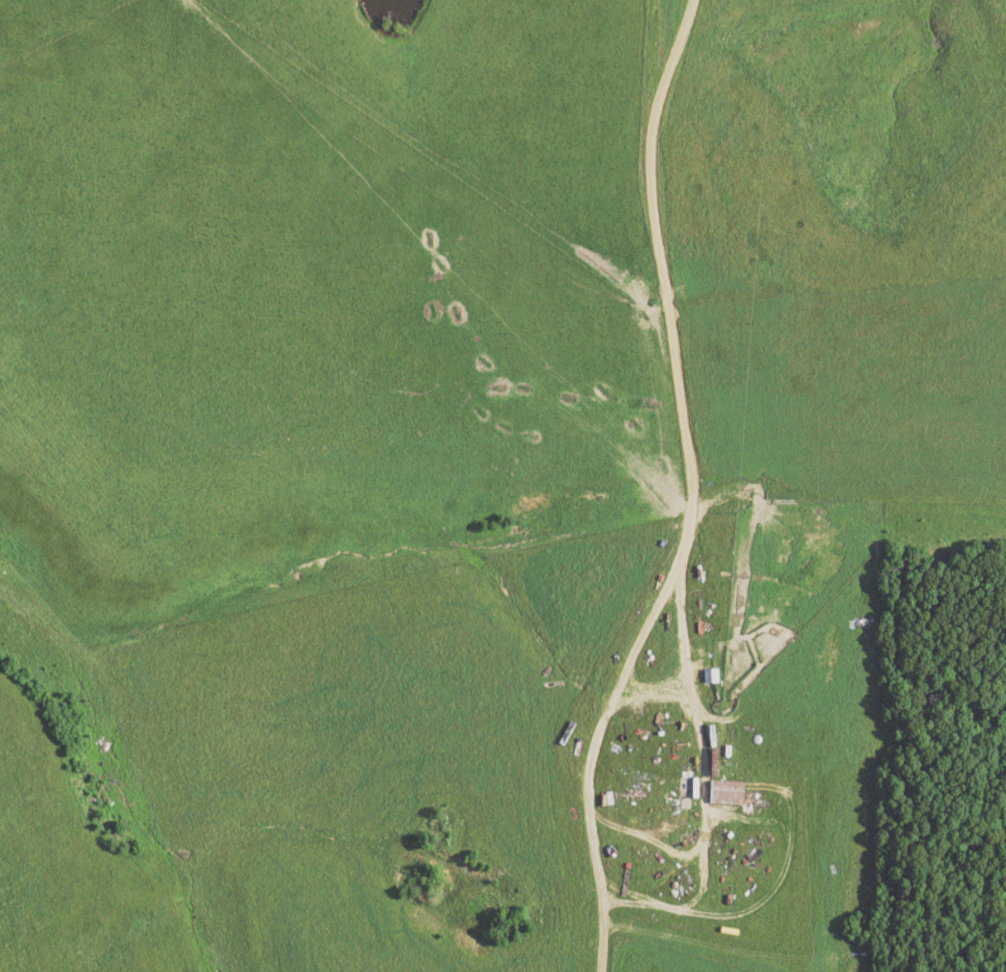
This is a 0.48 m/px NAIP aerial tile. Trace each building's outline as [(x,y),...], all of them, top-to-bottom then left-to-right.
[(702,684),(718,684),(717,670),(702,670),(702,684)] [(707,805),(741,806),(742,783),(707,782),(707,805)]
